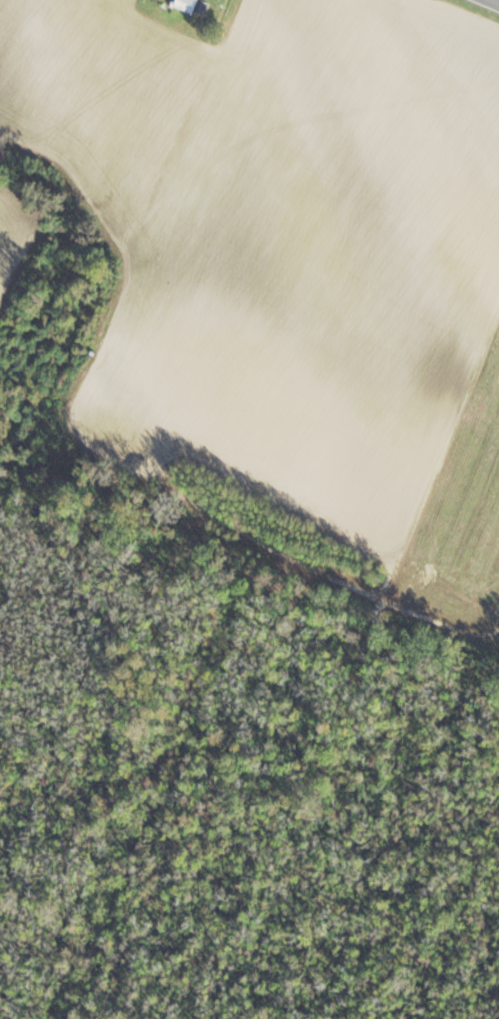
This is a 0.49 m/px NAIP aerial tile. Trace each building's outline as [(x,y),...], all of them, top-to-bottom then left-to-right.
[(199,14),(205,0),(182,0),(180,5),(199,14)]
